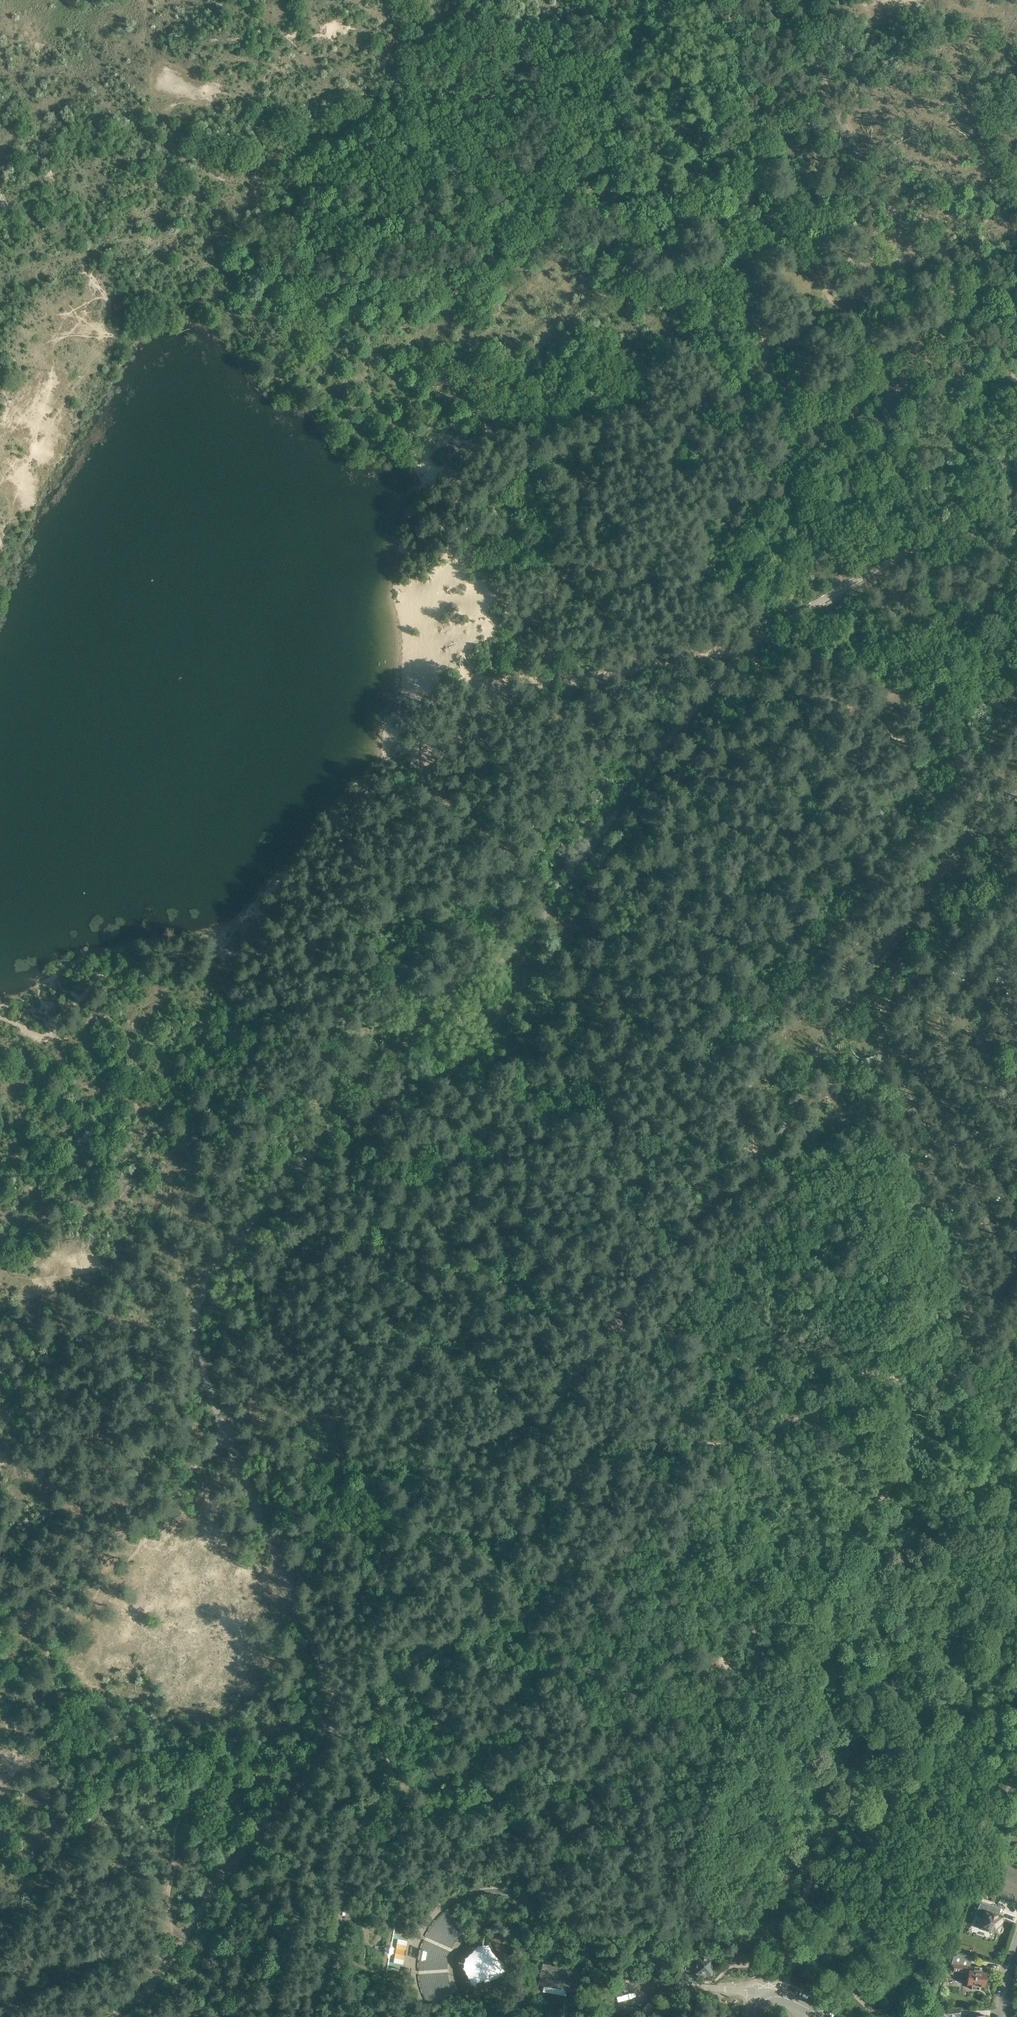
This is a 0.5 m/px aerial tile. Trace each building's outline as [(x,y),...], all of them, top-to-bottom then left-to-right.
[(985,1911),(979,1927),(993,1932),(993,1931),(995,1933),(998,1933),(1001,1932),(1003,1929),(1003,1927),(1002,1925),(1001,1924),(1003,1916),(999,1915),(1000,1911),(992,1909),(994,1903),(979,1899),(976,1908),(985,1911)] [(488,1923),(480,1934),(485,1938),(489,1933),(496,1940),(500,1934),(488,1923)] [(377,1957),(407,1964),(411,1942),(388,1937),(387,1944),(380,1942),(377,1957)] [(468,1954),(464,1956),(462,1967),(466,1972),(468,1976),(470,1980),(471,1983),(479,1984),(495,1979),(499,1957),(486,1945),(477,1944),(475,1948),(472,1951),(468,1954)] [(954,1953),(951,1964),(957,1966),(956,1973),(968,1975),(967,1983),(972,1984),(972,1988),(979,1989),(979,1986),(984,1987),(985,1982),(988,1979),(986,1974),(987,1970),(982,1970),(982,1966),(974,1965),(974,1969),(970,1968),(970,1966),(972,1957),(955,1952),(954,1953)] [(695,1974),(712,1975),(713,1959),(696,1958),(695,1974)] [(557,1972),(542,1970),(540,1984),(573,1990),(577,1968),(558,1965),(557,1972)] [(544,2016),(557,2016),(559,2006),(546,2004),(544,2016)] [(957,2016),(960,2016),(959,2007),(948,2009),(948,2007),(935,2009),(936,2016),(955,2016),(957,2016)]
